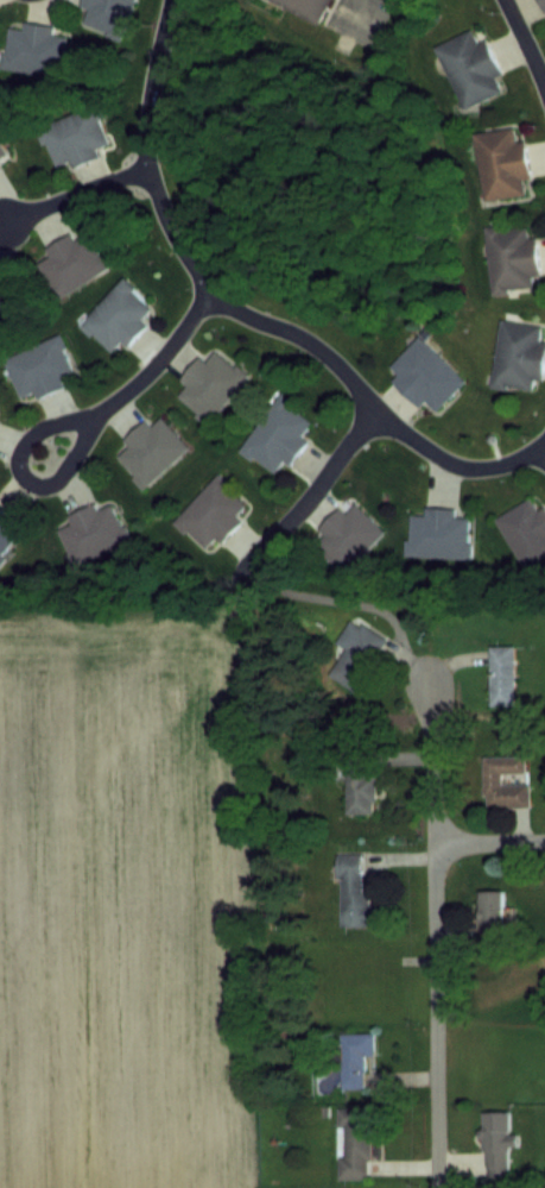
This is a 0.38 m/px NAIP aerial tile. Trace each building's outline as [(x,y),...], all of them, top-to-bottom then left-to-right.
[(87,10),(82,28),(123,40),(136,0),(81,0),(79,7),(87,10)] [(333,0),(269,0),(322,24),(333,0)] [(67,37),(53,35),(54,26),(23,23),(23,31),(5,29),(1,71),(63,77),(67,37)] [(504,76),(488,37),(478,41),(474,30),(436,45),(462,110),(503,93),(497,78),(504,76)] [(99,158),(97,150),(110,145),(98,108),(38,127),(53,173),(99,158)] [(532,180),(527,140),(517,141),(516,128),(474,134),(483,203),(526,197),(524,181),(532,180)] [(10,157),(0,139),(0,163),(10,157)] [(490,294),(534,291),(533,278),(541,277),(538,237),(529,238),(528,225),(485,228),(490,294)] [(71,235),(45,249),(50,257),(38,263),(58,299),(112,270),(92,233),(75,242),(71,235)] [(158,311),(124,278),(79,326),(113,358),(158,311)] [(13,285),(0,280),(0,318),(13,285)] [(541,340),(543,324),(501,318),(491,386),(531,392),(534,379),(544,380),(544,371),(544,340),(541,340)] [(468,381),(421,336),(391,367),(399,375),(392,382),(421,409),(427,402),(438,412),(468,381)] [(5,359),(22,404),(67,387),(64,379),(76,374),(62,337),(5,359)] [(201,358),(171,397),(208,426),(248,376),(216,350),(206,363),(201,358)] [(274,475),(283,463),(290,468),(309,441),(303,436),(315,419),(279,394),(240,451),(274,475)] [(112,454),(144,491),(191,450),(163,417),(152,426),(148,422),(112,454)] [(220,476),(174,521),(207,555),(253,510),(220,476)] [(539,511),(533,499),(496,518),(524,572),(544,561),(544,507),(539,511)] [(340,577),(386,534),(356,502),(345,513),(340,508),(316,530),(323,538),(313,547),(340,577)] [(67,516),(70,525),(58,529),(73,568),(131,545),(115,504),(98,511),(95,505),(67,516)] [(407,557),(472,560),(473,517),(457,517),(458,507),(424,506),(424,516),(408,515),(407,557)] [(22,539),(8,526),(12,522),(0,511),(0,563),(22,539)] [(336,644),(344,648),(329,676),(356,691),(387,636),(351,617),(336,644)] [(490,705),(515,705),(515,645),(490,645),(490,705)] [(483,756),(483,808),(531,808),(531,784),(505,784),(505,773),(527,773),(527,756),(483,756)] [(375,764),(346,764),(346,814),(375,814),(375,764)] [(339,926),(376,926),(376,902),(364,902),(364,854),(338,854),(339,926)] [(481,890),(481,935),(504,935),(504,890),(481,890)] [(374,1032),(341,1032),(341,1087),(365,1087),(365,1055),(374,1055),(374,1032)] [(337,1106),(337,1179),(371,1179),(371,1106),(337,1106)] [(485,1111),(485,1176),(510,1176),(510,1146),(518,1146),(518,1132),(510,1132),(510,1110),(485,1111)]
